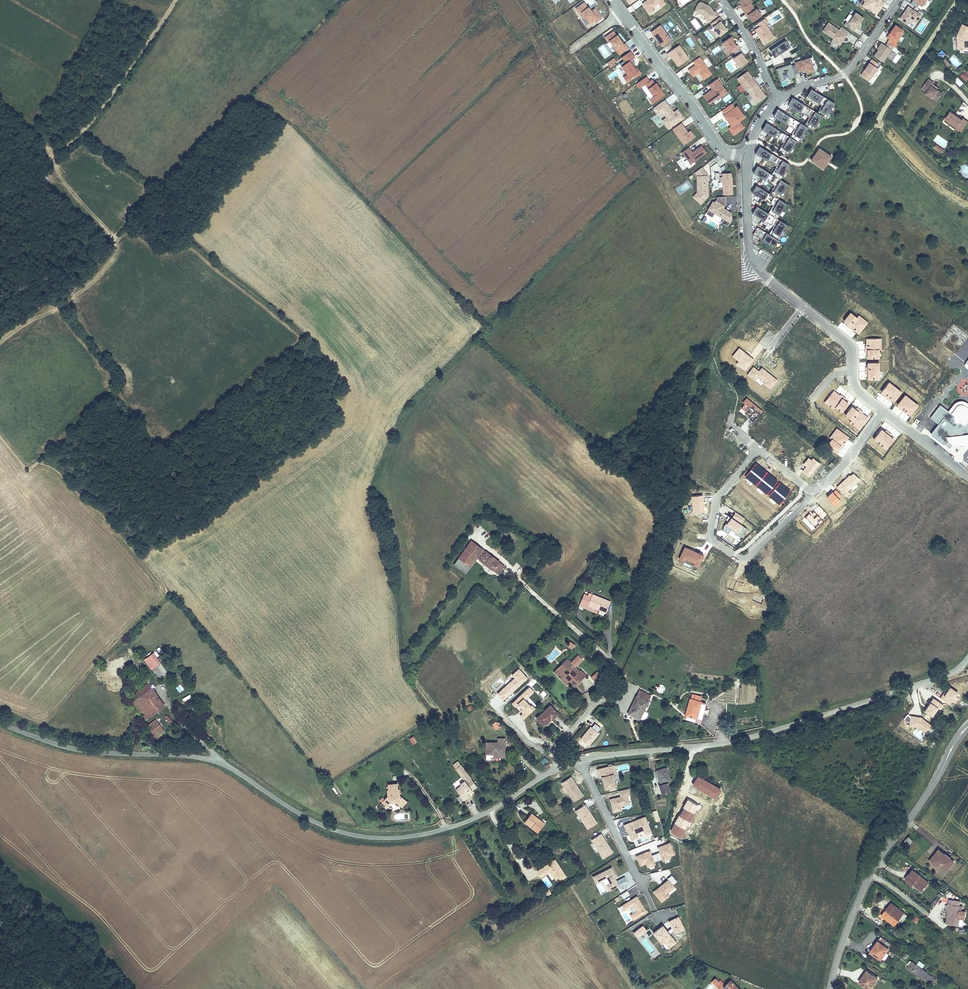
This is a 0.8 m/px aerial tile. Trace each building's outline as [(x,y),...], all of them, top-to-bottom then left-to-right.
[(664,0),(644,0),(641,3),(649,14),(655,11),(652,7),(657,3),(660,7),(666,3),(664,0)] [(751,3),(752,2),(751,0),(740,0),(738,1),(741,5),(743,8),(742,8),(744,12),(753,6),(751,3)] [(885,2),(881,0),(877,0),(876,1),(875,0),(864,0),(865,2),(863,5),(866,8),(867,7),(871,9),(877,13),(885,2)] [(588,6),(585,1),(575,8),(583,19),(585,17),(589,24),(595,20),(596,22),(603,18),(596,7),(593,9),(589,5),(588,6)] [(717,16),(714,12),(716,11),(709,6),(700,2),(698,4),(695,11),(702,14),(709,22),(717,16)] [(761,16),(757,9),(755,10),(753,6),(744,12),(747,15),(748,15),(750,18),(752,22),(761,16)] [(921,15),(908,7),(900,19),(907,24),(911,19),(916,23),(921,15)] [(844,25),(854,31),(863,17),(856,12),(849,22),(847,21),(844,25)] [(727,30),(721,21),(722,20),(720,17),(711,24),(716,31),(720,36),(727,30)] [(767,21),(765,17),(756,23),(758,26),(754,29),(764,44),(775,37),(765,23),(767,21)] [(696,30),(701,27),(695,18),(690,21),(696,30)] [(840,45),(848,32),(841,27),(839,30),(828,23),(823,31),(833,38),(832,40),(840,45)] [(957,37),(959,50),(967,49),(967,24),(964,23),(957,37)] [(671,39),(661,24),(650,31),(661,47),(671,39)] [(894,47),(895,48),(897,44),(896,43),(898,40),(900,41),(903,37),(900,35),(903,31),(896,25),(887,38),(890,39),(888,43),(894,47)] [(622,43),(613,30),(603,37),(607,42),(606,43),(609,47),(611,46),(614,50),(615,50),(619,54),(628,47),(624,42),(622,43)] [(740,49),(737,45),(736,46),(733,41),(730,38),(722,43),(729,52),(731,49),(734,53),(740,49)] [(791,47),(785,38),(769,50),(773,55),(770,56),(774,65),(784,61),(781,53),(791,47)] [(894,47),(888,43),(886,46),(883,44),(874,56),(883,63),(894,47)] [(689,58),(680,45),(666,53),(669,57),(670,56),(677,66),(689,58)] [(739,67),(748,61),(744,56),(741,53),(742,52),(740,49),(734,53),(737,56),(733,58),(739,67)] [(943,58),(946,52),(941,49),(938,54),(943,58)] [(635,57),(630,51),(621,56),(624,60),(620,63),(621,65),(620,66),(626,74),(623,76),(627,82),(631,80),(630,78),(633,75),(635,77),(641,73),(638,69),(637,70),(630,61),(635,57)] [(712,73),(699,56),(692,61),(695,64),(687,69),(693,77),(698,73),(703,80),(712,73)] [(796,65),(798,72),(805,70),(807,71),(808,74),(814,71),(812,65),(812,64),(815,63),(812,57),(801,60),(802,63),(796,65)] [(869,81),(880,65),(872,59),(861,75),(869,81)] [(794,73),(798,72),(796,65),(795,64),(792,65),(791,64),(776,69),(781,81),(785,80),(782,73),(786,72),(789,80),(796,77),(794,73)] [(746,91),(747,90),(756,83),(747,71),(737,78),(746,91)] [(646,76),(636,83),(639,89),(645,85),(650,94),(645,97),(650,105),(664,94),(660,87),(655,81),(653,82),(651,79),(649,80),(646,76)] [(937,86),(935,85),(936,83),(932,81),(933,79),(928,76),(921,85),(926,88),(925,90),(936,98),(942,90),(937,86)] [(958,77),(954,80),(959,86),(963,83),(958,77)] [(728,93),(717,78),(708,84),(711,88),(702,95),(709,104),(719,96),(721,98),(728,93)] [(766,96),(756,83),(747,90),(757,103),(766,96)] [(780,152),(787,156),(797,141),(799,142),(808,127),(813,131),(822,116),(826,118),(835,103),(811,89),(807,96),(821,105),(823,106),(819,114),(817,113),(792,98),(788,105),(809,118),(811,119),(806,127),(804,126),(777,109),(773,116),(794,129),(796,130),(791,138),(789,137),(766,123),(762,130),(784,143),(785,144),(780,152)] [(726,105),(735,99),(731,92),(722,98),(726,105)] [(665,99),(652,109),(667,130),(684,117),(677,108),(673,111),(665,99)] [(734,106),(731,102),(721,110),(723,114),(722,115),(730,125),(727,127),(733,136),(744,127),(740,121),(746,117),(737,105),(734,106)] [(960,128),(967,118),(963,115),(962,116),(950,108),(945,116),(957,124),(956,125),(960,128)] [(688,131),(681,122),(671,129),(683,145),(695,136),(690,130),(688,131)] [(936,143),(933,148),(941,153),(944,149),(936,143)] [(707,152),(701,145),(692,151),(688,147),(680,151),(690,164),(707,152)] [(753,234),(774,248),(779,240),(778,240),(787,225),(777,219),(786,204),(778,199),(788,184),(781,180),(790,165),(759,147),(755,154),(776,167),(778,168),(773,175),(771,174),(757,166),(753,173),(774,186),(776,187),(771,195),(769,194),(756,185),(752,193),(773,206),(774,207),(770,215),(768,214),(757,206),(752,213),(775,228),(777,229),(772,237),(770,236),(757,227),(753,234)] [(823,169),(831,157),(832,156),(819,148),(811,160),(823,169)] [(708,175),(702,168),(695,173),(697,176),(697,181),(700,181),(700,190),(697,191),(694,193),(698,200),(708,193),(707,190),(708,190),(708,175)] [(723,195),(732,194),(732,177),(731,177),(731,173),(722,174),(722,177),(720,177),(720,182),(722,182),(723,195)] [(726,208),(729,203),(729,197),(721,197),(721,199),(718,203),(716,202),(709,213),(715,217),(718,213),(727,218),(724,222),(731,226),(734,220),(734,217),(733,216),(734,213),(726,208)] [(844,318),(847,321),(846,323),(852,327),(853,326),(859,331),(868,320),(858,313),(857,314),(851,310),(844,318)] [(882,347),(882,336),(868,336),(868,344),(866,344),(867,351),(869,351),(869,355),(880,355),(879,347),(882,347)] [(867,373),(869,373),(869,377),(880,377),(880,361),(869,361),(869,365),(867,365),(867,373)] [(882,389),(886,392),(884,393),(890,398),(892,397),(895,399),(902,390),(890,380),(882,389)] [(846,399),(847,398),(842,393),(840,395),(834,390),(826,401),(835,408),(837,406),(843,411),(850,402),(846,399)] [(899,402),(902,405),(901,407),(907,411),(908,410),(912,412),(919,403),(907,393),(899,402)] [(954,412),(941,402),(931,415),(939,421),(932,430),(950,445),(956,435),(964,433),(965,435),(967,437),(967,418),(964,423),(961,420),(956,419),(954,416),(954,414),(954,412)] [(853,419),(852,421),(861,428),(869,416),(863,412),(864,410),(858,406),(857,407),(855,405),(847,414),(853,419)] [(850,435),(838,427),(834,433),(836,434),(831,440),(842,449),(846,442),(845,441),(850,435)] [(895,437),(892,435),(893,433),(887,428),(886,430),(883,427),(875,437),(888,447),(895,437)] [(501,561),(487,551),(485,551),(471,539),(458,557),(459,558),(472,567),(478,559),(497,574),(499,570),(501,572),(505,566),(501,563),(501,561)] [(472,567),(459,558),(454,565),(466,574),(472,567)] [(581,590),(576,606),(583,608),(584,603),(594,606),(604,609),(608,599),(581,590)] [(584,603),(583,608),(593,611),(594,606),(584,603)] [(157,671),(159,674),(167,668),(157,655),(147,663),(155,673),(157,671)] [(569,686),(572,683),(570,681),(574,678),(579,683),(587,674),(581,668),(580,669),(572,661),(571,662),(567,657),(562,662),(566,667),(571,671),(567,675),(563,671),(558,675),(569,686)] [(553,671),(558,675),(563,671),(566,667),(562,662),(553,671)] [(167,668),(159,674),(164,681),(172,675),(167,668)] [(503,689),(498,694),(502,699),(511,691),(511,692),(527,678),(519,669),(512,675),(515,677),(502,688),(503,689)] [(597,670),(590,677),(595,681),(601,674),(597,670)] [(574,678),(570,681),(572,683),(575,686),(579,683),(574,678)] [(139,696),(142,700),(146,706),(159,696),(151,686),(139,696)] [(525,712),(528,716),(535,709),(532,705),(531,706),(525,699),(533,691),(529,687),(515,700),(518,704),(517,705),(522,710),(524,712),(525,712)] [(619,702),(625,691),(617,687),(612,698),(619,702)] [(635,695),(624,721),(636,726),(637,725),(641,716),(648,701),(635,695)] [(136,704),(149,722),(168,709),(159,696),(146,706),(142,700),(136,704)] [(688,699),(681,725),(696,729),(702,709),(697,707),(698,702),(688,699)] [(535,716),(543,724),(549,718),(551,720),(558,713),(549,703),(535,716)] [(166,721),(174,730),(178,727),(175,723),(173,724),(169,719),(166,721)] [(423,724),(426,728),(434,724),(431,719),(423,724)] [(496,729),(500,726),(496,721),(492,724),(496,729)] [(157,722),(151,726),(162,741),(168,737),(157,722)] [(590,726),(580,738),(588,745),(598,733),(597,731),(600,727),(595,723),(591,727),(590,726)] [(414,735),(409,738),(413,745),(417,742),(414,735)] [(496,742),(484,741),(483,755),(492,756),(492,759),(504,760),(505,739),(496,738),(496,742)] [(656,784),(659,793),(670,789),(667,781),(670,780),(664,764),(652,768),(658,783),(656,784)] [(615,787),(612,774),(615,773),(613,765),(597,770),(599,778),(601,777),(602,777),(603,780),(605,788),(609,787),(609,789),(615,787)] [(583,795),(571,777),(562,783),(574,801),(583,795)] [(456,788),(451,791),(460,803),(468,796),(466,794),(464,792),(468,789),(472,786),(467,779),(463,783),(461,781),(455,786),(456,788)] [(691,782),(688,792),(710,801),(714,790),(691,782)] [(383,800),(391,806),(391,805),(396,804),(400,807),(405,800),(401,796),(400,790),(398,790),(398,783),(387,784),(387,791),(385,791),(385,798),(383,800)] [(621,805),(630,803),(628,795),(630,794),(629,788),(619,790),(621,796),(610,799),(614,811),(622,809),(621,805)] [(391,806),(383,800),(380,804),(387,810),(391,806)] [(405,800),(400,807),(403,809),(408,802),(405,800)] [(598,823),(586,804),(575,810),(588,830),(598,823)] [(529,812),(522,822),(537,832),(543,822),(529,812)] [(646,816),(623,824),(626,832),(628,831),(631,840),(639,838),(637,834),(644,831),(646,835),(652,832),(646,816)] [(683,822),(670,819),(667,833),(680,836),(683,822)] [(614,852),(602,833),(591,839),(603,858),(614,852)] [(671,842),(657,846),(663,861),(671,858),(671,856),(675,854),(671,842)] [(949,859),(953,854),(946,848),(942,854),(949,859)] [(656,865),(650,850),(636,855),(640,866),(646,864),(647,868),(656,865)] [(942,854),(937,850),(929,862),(943,872),(951,862),(949,859),(942,854)] [(617,875),(612,867),(592,876),(598,886),(603,883),(607,892),(619,886),(620,887),(628,884),(626,876),(617,880),(616,876),(617,875)] [(914,884),(923,891),(928,883),(910,870),(903,880),(912,886),(914,884)] [(677,881),(672,875),(668,878),(669,879),(652,891),(661,902),(670,896),(668,893),(676,887),(674,884),(677,881)] [(914,884),(912,886),(921,893),(923,891),(914,884)] [(637,896),(622,905),(625,911),(634,905),(637,910),(630,914),(633,920),(647,912),(637,896)] [(903,912),(892,904),(883,916),(894,924),(903,912)] [(957,904),(947,904),(947,908),(949,909),(948,924),(959,924),(959,910),(957,909),(957,904)] [(684,926),(679,914),(669,918),(672,924),(668,928),(663,923),(654,930),(658,935),(661,933),(665,938),(664,939),(670,945),(677,939),(670,931),(674,928),(674,930),(684,926)] [(638,935),(647,928),(643,924),(634,931),(638,935)] [(870,954),(880,961),(890,948),(881,941),(870,954)] [(911,964),(907,969),(930,987),(934,982),(911,964)] [(866,988),(871,988),(877,981),(868,974),(860,984),(866,988)] [(723,985),(715,976),(711,980),(720,988),(724,985),(723,985)] [(730,978),(723,985),(724,985),(726,988),(725,988),(741,988),(730,978)]
